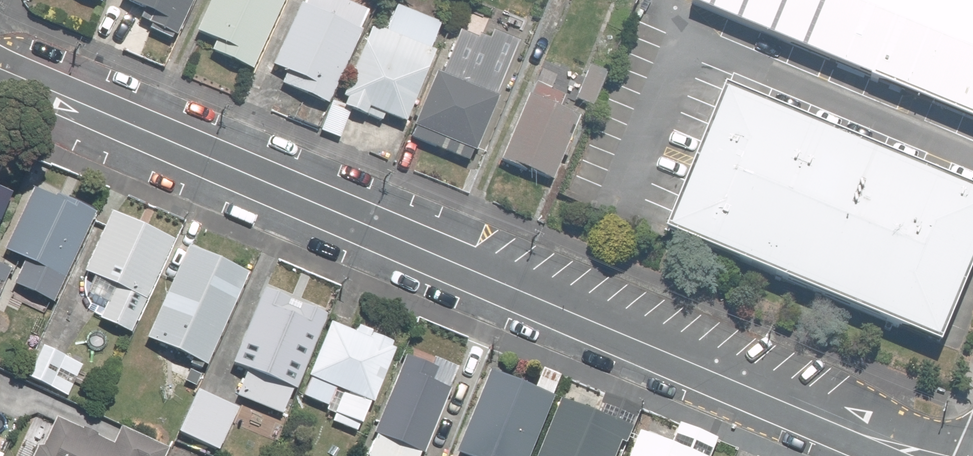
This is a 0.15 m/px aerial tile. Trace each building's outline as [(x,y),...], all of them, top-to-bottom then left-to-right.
[(146,13),(141,23),(173,39),(191,0),(119,0),(146,13)] [(189,34),(210,43),(205,54),(248,74),(283,0),(205,0),(189,34)] [(972,119),(972,0),(692,0),(972,119)] [(275,84),(322,107),(358,33),(297,3),(266,66),(281,73),(275,84)] [(338,96),(342,109),(362,117),(367,107),(404,123),(433,52),(429,50),(440,23),(395,5),(385,29),(368,22),(338,96)] [(462,145),(471,148),(508,52),(453,32),(438,71),(429,67),(407,124),(414,126),(409,140),(457,158),(462,145)] [(725,84),(665,223),(934,340),(972,251),(972,192),(725,84)] [(523,95),(498,161),(550,181),(575,114),(523,95)] [(0,176),(0,212),(13,182),(0,176)] [(0,256),(0,259),(17,267),(7,290),(58,312),(100,214),(30,185),(0,256)] [(176,238),(106,208),(78,273),(108,286),(93,322),(133,339),(176,238)] [(206,370),(248,273),(184,246),(142,343),(206,370)] [(321,323),(256,296),(226,366),(242,373),(232,398),(280,418),(321,323)] [(359,435),(398,343),(356,325),(351,336),(326,325),(291,406),(359,435)] [(82,364),(41,344),(25,377),(66,397),(82,364)] [(405,345),(357,455),(419,455),(457,368),(405,345)] [(449,455),(534,455),(559,399),(486,368),(449,455)] [(216,454),(236,409),(193,390),(174,436),(216,454)] [(632,430),(559,399),(534,455),(621,455),(632,430)] [(30,455),(146,455),(48,414),(30,455)] [(716,442),(676,426),(669,443),(636,429),(626,455),(710,455),(716,442)]
